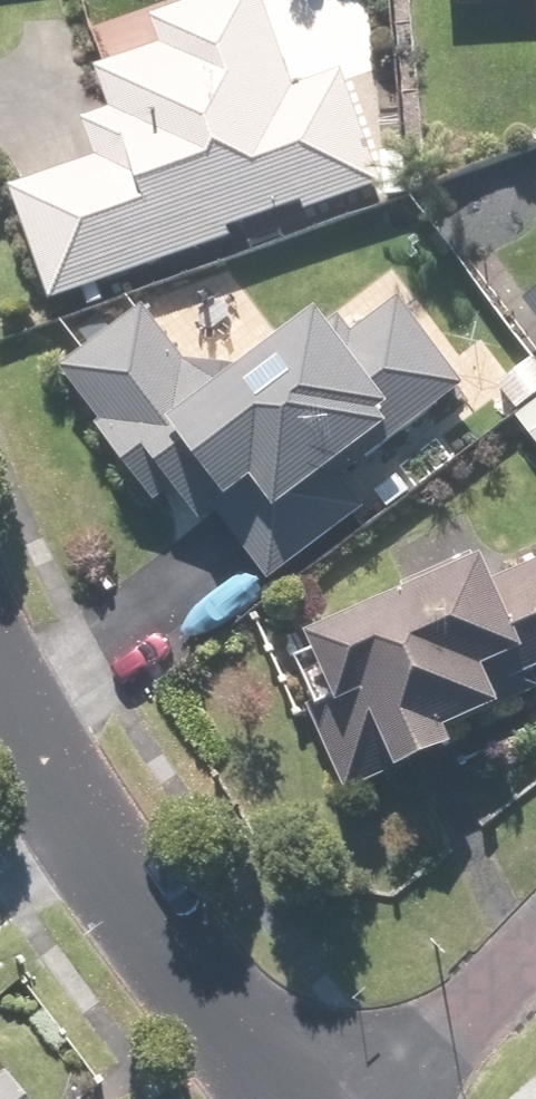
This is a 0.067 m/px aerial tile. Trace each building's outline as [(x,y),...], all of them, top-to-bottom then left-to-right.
[(46,306),(228,242),(225,234),(298,209),(301,217),(378,189),(338,76),(289,93),(256,0),(207,0),(146,22),(156,50),(92,73),(107,115),(79,125),(92,163),(6,194),(46,306)] [(520,306),(535,328),(535,294),(520,306)] [(97,428),(92,432),(149,507),(170,492),(196,527),(212,515),(265,585),(360,514),(336,482),(459,390),(394,304),(347,339),(334,322),(318,334),(309,321),(237,375),(180,366),(140,313),(57,375),(97,428)] [(485,391),(535,463),(535,375),(526,362),(485,391)] [(281,644),(310,708),(303,711),(341,797),(387,776),(389,780),(445,755),(437,739),(492,714),(491,712),(532,693),(526,678),(535,673),(535,564),(484,587),(475,566),(472,567),(468,558),(397,590),(401,599),(305,642),(302,635),(281,644)] [(0,1086),(0,1098),(10,1098),(0,1086)]
